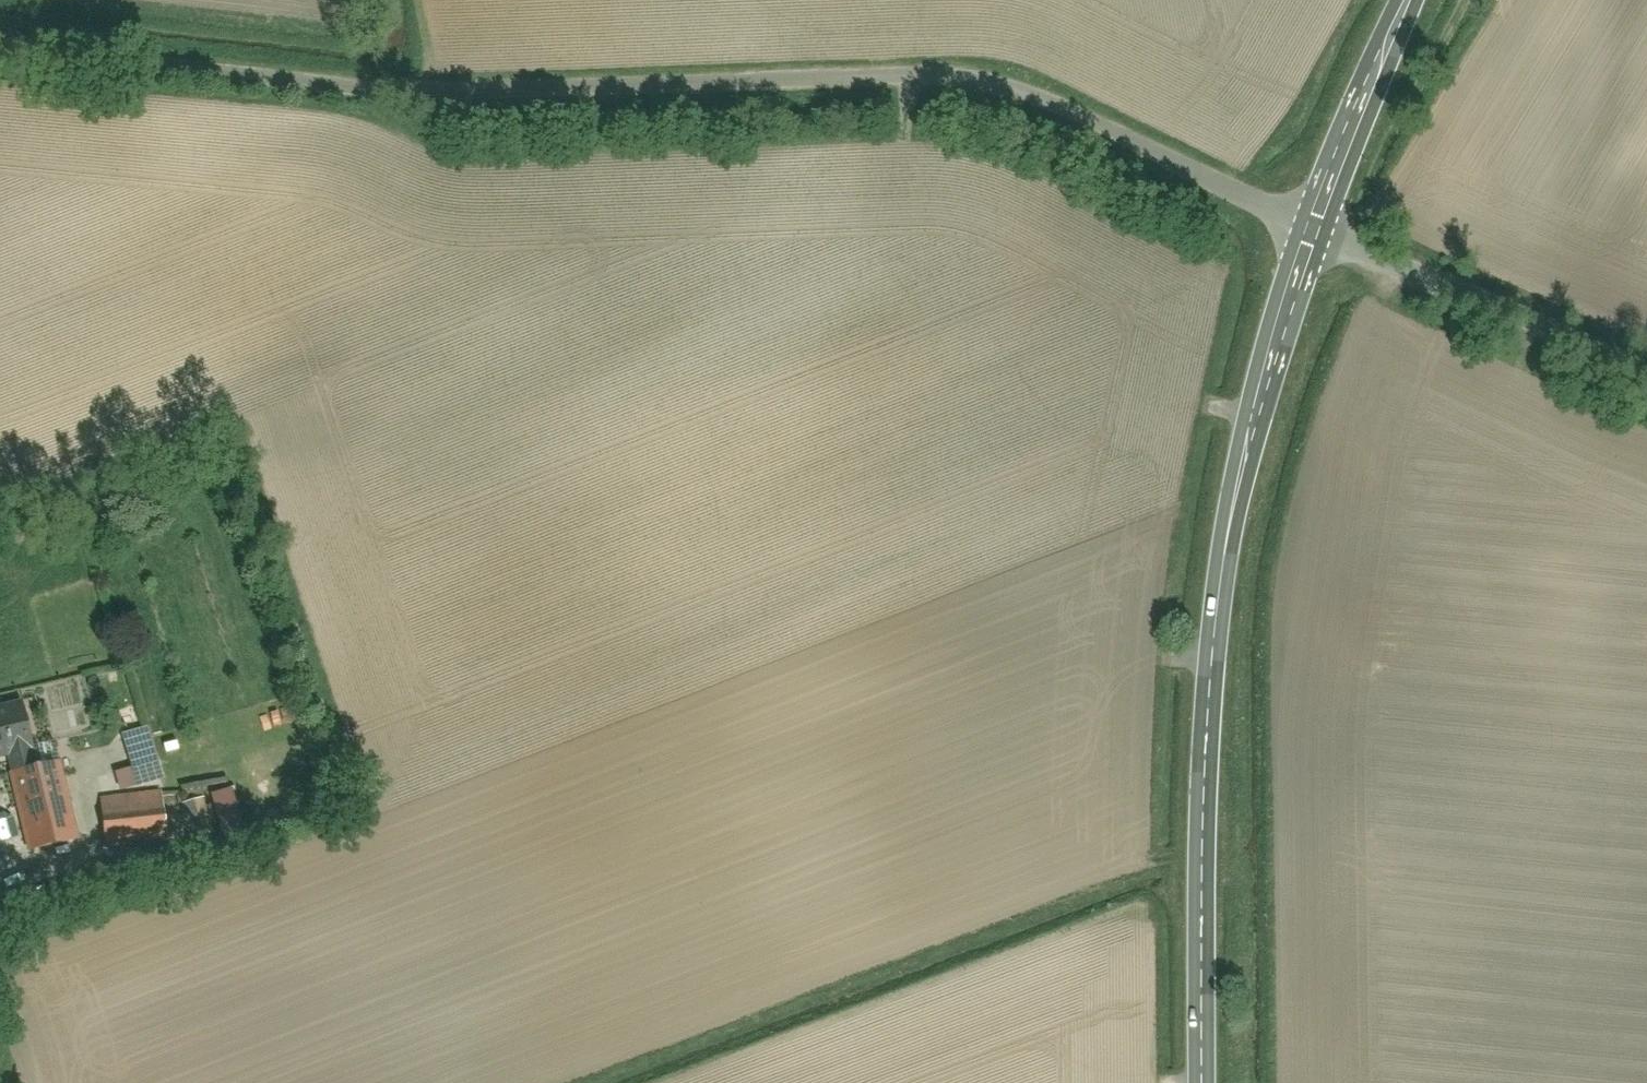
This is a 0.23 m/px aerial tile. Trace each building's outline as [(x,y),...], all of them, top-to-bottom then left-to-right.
[(20,754),(26,779),(14,781),(29,851),(79,841),(65,772),(45,776),(40,749),(52,747),(43,704),(0,713),(0,758),(20,754)] [(108,804),(113,847),(176,840),(171,797),(108,804)]
